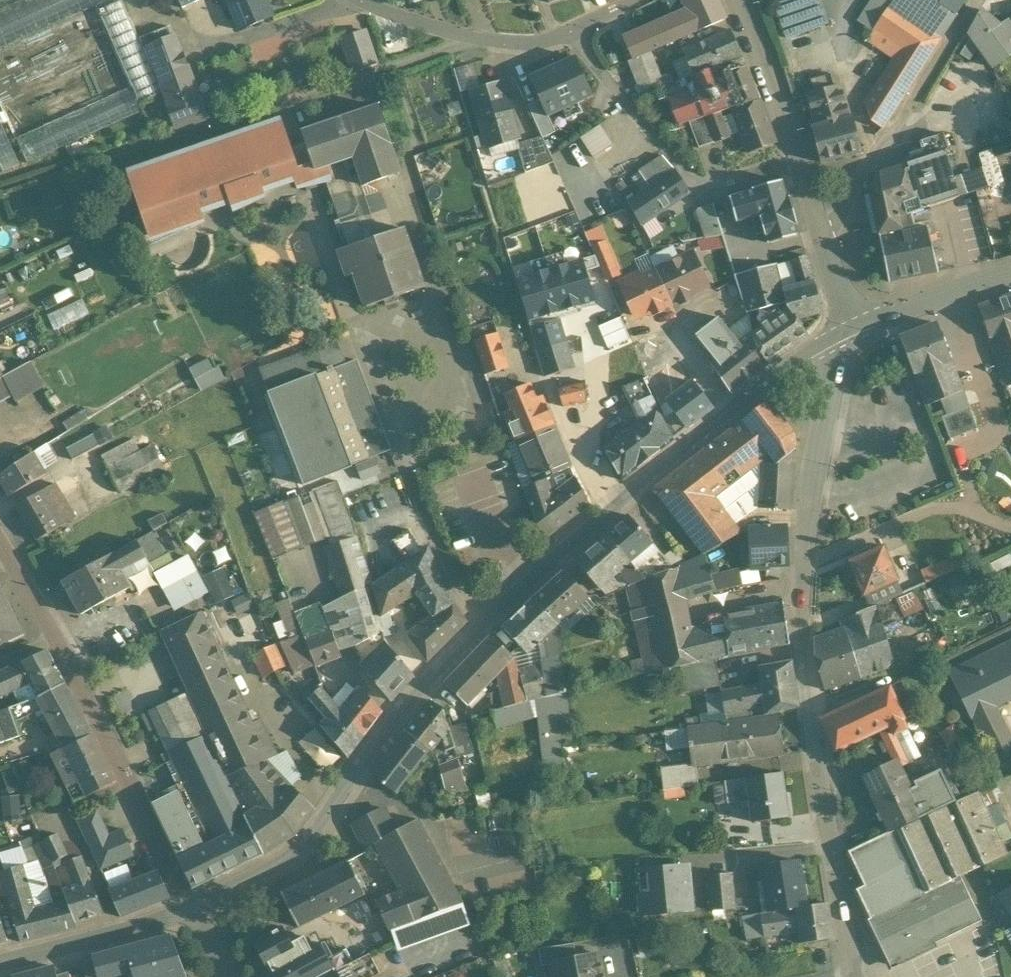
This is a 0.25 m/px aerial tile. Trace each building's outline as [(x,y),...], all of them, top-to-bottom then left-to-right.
[(0,55),(0,93),(114,43),(106,24),(129,13),(123,0),(0,55)] [(0,10),(0,48),(108,0),(23,0),(0,10)] [(137,17),(160,7),(158,0),(130,0),(137,17)] [(182,8),(201,0),(179,0),(182,8)] [(240,30),(273,16),(266,0),(227,0),(240,30)] [(717,0),(684,0),(689,10),(698,31),(725,19),(717,0)] [(774,5),(786,38),(821,25),(813,0),(787,0),(774,5)] [(886,0),(872,0),(859,20),(874,30),(896,45),(890,55),(875,78),(880,81),(865,102),(869,120),(883,128),(942,37),(956,15),(935,0),(895,0),(892,4),(886,0)] [(689,10),(629,37),(637,57),(698,31),(689,10)] [(981,10),(968,33),(970,36),(977,46),(993,67),(1010,54),(1010,18),(1006,21),(995,13),(991,18),(981,10)] [(129,13),(106,24),(114,43),(117,49),(131,81),(141,103),(164,93),(158,77),(154,66),(141,71),(135,53),(130,40),(140,37),(129,13)] [(896,45),(874,30),(867,41),(890,55),(896,45)] [(366,31),(342,39),(353,72),(377,64),(366,31)] [(730,31),(704,42),(701,33),(688,39),(702,72),(741,55),(730,31)] [(970,36),(959,54),(969,60),(977,46),(970,36)] [(178,37),(135,53),(141,71),(154,66),(158,77),(189,66),(178,37)] [(117,49),(1,101),(15,132),(131,81),(117,49)] [(653,55),(637,62),(632,66),(643,96),(663,80),(653,55)] [(575,57),(530,77),(548,118),(593,98),(575,57)] [(189,66),(158,77),(164,93),(176,126),(207,114),(189,66)] [(746,66),(724,76),(725,78),(738,105),(738,106),(759,99),(746,66)] [(702,72),(685,79),(691,92),(666,101),(671,113),(676,126),(690,122),(705,117),(720,112),(721,112),(738,105),(725,78),(719,81),(714,68),(702,72)] [(131,81),(15,132),(28,162),(144,110),(141,103),(131,81)] [(503,81),(473,89),(489,147),(520,139),(503,81)] [(841,85),(807,94),(816,125),(849,116),(841,85)] [(760,100),(732,109),(748,152),(775,142),(760,100)] [(308,147),(307,147),(315,170),(324,167),(338,162),(390,145),(392,144),(379,106),(302,133),(303,134),(308,147)] [(721,112),(720,112),(705,117),(715,143),(730,138),(721,112)] [(671,113),(654,118),(658,132),(676,126),(671,113)] [(816,125),(812,126),(822,163),(860,152),(850,116),(849,116),(816,125)] [(705,117),(690,122),(699,147),(715,143),(705,117)] [(20,164),(0,120),(0,173),(20,164)] [(281,124),(130,176),(142,210),(149,207),(151,213),(135,219),(148,248),(203,223),(198,209),(230,198),(234,209),(264,195),(261,187),(295,176),(299,187),(302,186),(301,186),(305,185),(307,191),(318,188),(316,182),(325,180),(325,181),(329,180),(324,167),(315,170),(307,147),(290,153),(281,124)] [(600,125),(580,138),(594,159),(613,146),(600,125)] [(943,133),(920,141),(925,158),(945,151),(945,153),(949,152),(943,133)] [(542,137),(518,144),(526,173),(554,162),(542,137)] [(1006,175),(1010,173),(1010,171),(1007,160),(1010,158),(1010,143),(996,148),(1006,175)] [(390,145),(338,162),(343,177),(359,172),(364,187),(367,186),(366,184),(397,173),(397,175),(400,174),(390,145)] [(925,158),(907,164),(922,208),(923,208),(959,196),(945,153),(945,151),(925,158)] [(662,157),(639,171),(650,187),(675,171),(662,157)] [(338,162),(324,167),(329,180),(352,246),(366,242),(343,177),(338,162)] [(907,164),(879,173),(869,189),(878,235),(902,230),(899,216),(922,208),(907,164)] [(650,187),(633,198),(631,194),(627,196),(630,201),(628,202),(641,225),(690,193),(675,171),(650,187)] [(767,242),(798,234),(783,182),(731,197),(738,222),(759,216),(767,242)] [(722,235),(712,204),(697,209),(706,238),(722,235)] [(922,208),(899,216),(902,230),(902,232),(903,233),(908,232),(908,230),(916,229),(912,214),(923,210),(923,208),(922,208)] [(916,229),(908,230),(908,232),(903,233),(902,232),(879,236),(889,282),(938,272),(927,226),(916,229)] [(366,242),(352,246),(339,251),(349,277),(356,275),(367,307),(384,301),(386,306),(399,301),(397,297),(423,288),(403,229),(366,242)] [(604,241),(591,247),(605,280),(618,275),(604,241)] [(692,253),(656,271),(672,303),(678,300),(681,304),(692,299),(689,295),(708,286),(692,253)] [(792,260),(798,284),(813,280),(807,256),(792,260)] [(735,276),(746,312),(787,301),(783,289),(778,270),(777,265),(735,276)] [(778,270),(783,289),(791,286),(786,268),(778,270)] [(656,271),(641,278),(639,274),(620,283),(636,317),(651,309),(654,314),(663,309),(662,308),(672,303),(656,271)] [(798,284),(791,286),(783,289),(787,301),(788,309),(789,308),(797,320),(823,312),(813,280),(798,284)] [(979,307),(990,339),(1010,331),(1010,296),(979,307)] [(577,297),(555,304),(559,316),(581,309),(577,297)] [(748,316),(751,334),(788,309),(787,301),(746,312),(748,316)] [(555,304),(528,313),(539,350),(567,342),(559,316),(555,304)] [(751,334),(750,335),(768,365),(808,336),(797,320),(789,308),(788,309),(751,334)] [(698,335),(718,359),(739,342),(719,318),(698,335)] [(937,323),(936,323),(936,324),(901,337),(900,337),(910,363),(926,405),(940,400),(963,391),(953,363),(937,323)] [(990,339),(1010,399),(1010,331),(990,339)] [(718,359),(713,363),(733,393),(768,365),(750,335),(749,333),(739,342),(718,359)] [(623,387),(644,379),(647,378),(630,340),(611,349),(610,349),(622,373),(617,376),(623,388),(623,387)] [(476,347),(480,359),(496,354),(492,342),(476,347)] [(539,350),(538,350),(546,376),(574,368),(567,342),(539,350)] [(607,380),(609,390),(623,388),(617,376),(622,373),(610,349),(611,349),(608,343),(588,351),(587,357),(600,374),(605,374),(607,380)] [(260,369),(269,392),(317,374),(327,370),(318,347),(293,356),(260,369)] [(988,350),(953,363),(963,391),(940,400),(951,430),(1010,407),(988,350)] [(505,414),(528,403),(525,394),(517,397),(513,386),(514,386),(504,352),(496,354),(480,359),(498,417),(505,414)] [(327,370),(317,374),(352,465),(391,450),(356,359),(334,368),(333,365),(328,367),(329,370),(327,370)] [(214,360),(193,372),(202,389),(223,378),(214,360)] [(43,385),(30,362),(4,376),(3,377),(11,393),(15,400),(43,385)] [(653,382),(667,400),(693,381),(679,363),(653,382)] [(317,374),(269,392),(281,426),(304,485),(336,473),(353,467),(352,465),(317,374)] [(0,379),(0,399),(11,393),(3,377),(0,379)] [(601,391),(604,448),(657,409),(658,407),(644,379),(623,387),(623,388),(609,390),(601,391)] [(693,381),(667,400),(676,412),(687,427),(713,408),(693,381)] [(586,382),(559,388),(563,406),(587,401),(586,382)] [(505,414),(516,441),(553,425),(541,398),(528,403),(505,414)] [(775,464),(795,448),(796,444),(794,433),(769,400),(742,420),(768,454),(775,464)] [(657,409),(604,448),(622,480),(674,439),(657,409)] [(687,427),(676,412),(666,420),(673,438),(687,427)] [(742,420),(688,462),(714,496),(768,454),(742,420)] [(516,441),(534,484),(570,466),(553,425),(516,441)] [(304,485),(281,426),(257,436),(283,501),(302,548),(329,539),(331,545),(357,537),(336,473),(304,485)] [(93,434),(66,448),(73,460),(99,445),(93,434)] [(134,439),(102,457),(108,468),(140,449),(134,439)] [(0,474),(0,478),(10,496),(45,475),(36,459),(51,450),(47,443),(31,453),(0,474)] [(140,449),(108,468),(122,493),(135,485),(129,475),(159,458),(151,443),(140,449)] [(768,454),(714,496),(732,521),(756,504),(760,506),(760,507),(793,510),(795,448),(775,464),(768,454)] [(714,496),(688,462),(653,489),(703,555),(741,533),(732,521),(714,496)] [(534,484),(525,489),(531,511),(543,541),(589,505),(570,466),(534,484)] [(75,517),(54,483),(16,506),(37,540),(75,517)] [(283,501),(254,513),(273,559),(302,548),(283,501)] [(162,513),(148,521),(153,531),(167,523),(162,513)] [(607,535),(630,562),(652,543),(628,516),(607,535)] [(786,527),(749,529),(752,570),(768,569),(768,566),(788,565),(786,527)] [(393,540),(407,562),(423,551),(409,529),(393,540)] [(151,532),(136,540),(146,557),(160,549),(151,532)] [(607,535),(575,561),(600,589),(618,573),(630,562),(607,535)] [(357,537),(331,545),(326,546),(331,561),(329,562),(361,666),(386,644),(384,638),(379,618),(371,585),(373,585),(357,537)] [(146,557),(136,540),(112,554),(121,571),(146,557)] [(630,562),(618,573),(627,588),(686,564),(673,549),(664,557),(652,543),(630,562)] [(863,592),(864,594),(896,580),(882,547),(850,561),(857,578),(855,582),(859,591),(863,592)] [(381,617),(399,605),(416,593),(433,616),(453,602),(437,579),(441,575),(428,548),(423,551),(407,562),(373,585),(381,617)] [(164,556),(160,549),(146,557),(121,571),(130,587),(155,574),(149,564),(164,556)] [(964,552),(921,570),(926,583),(969,564),(964,552)] [(164,556),(149,564),(155,574),(174,563),(169,553),(164,556)] [(112,554),(63,580),(82,614),(130,587),(121,571),(112,554)] [(686,564),(627,588),(647,673),(680,666),(705,661),(715,659),(729,656),(724,623),(694,629),(686,600),(715,592),(704,557),(686,564)] [(205,573),(216,602),(235,595),(224,566),(205,573)] [(533,599),(558,625),(558,626),(589,598),(564,571),(533,599)] [(864,594),(870,608),(876,605),(902,593),(896,580),(864,594)] [(0,582),(0,645),(24,633),(0,582)] [(239,611),(254,606),(250,593),(234,598),(239,611)] [(291,640),(303,635),(296,616),(289,599),(277,603),(291,640)] [(502,628),(520,646),(528,654),(558,625),(533,599),(502,628)] [(453,602),(433,616),(408,634),(428,662),(467,622),(453,602)] [(723,614),(724,623),(729,656),(790,644),(783,603),(723,614)] [(381,617),(379,618),(384,638),(395,633),(393,629),(406,625),(399,605),(381,617)] [(842,627),(814,639),(815,656),(825,690),(885,671),(892,661),(876,605),(870,608),(840,621),(842,627)] [(323,606),(296,616),(303,635),(305,638),(330,628),(323,606)] [(206,734),(245,816),(293,787),(292,786),(291,787),(266,761),(275,756),(259,721),(252,724),(200,612),(160,631),(188,692),(207,734),(206,734)] [(520,646),(511,655),(514,657),(527,701),(536,699),(538,716),(545,777),(565,774),(561,744),(572,742),(558,626),(558,625),(528,654),(520,646)] [(330,628),(305,638),(315,665),(341,655),(330,628)] [(291,640),(282,643),(294,674),(315,665),(305,638),(303,635),(291,640)] [(491,635),(466,660),(479,673),(484,667),(495,678),(498,675),(506,707),(527,701),(514,657),(511,655),(491,635)] [(948,672),(971,719),(972,719),(996,707),(1010,700),(1010,641),(948,672)] [(413,676),(386,644),(361,666),(391,701),(413,676)] [(266,649),(254,654),(265,677),(276,671),(266,649)] [(47,650),(21,663),(30,682),(37,697),(65,683),(47,650)] [(705,661),(680,666),(685,693),(720,686),(715,659),(705,661)] [(479,673),(466,660),(444,683),(468,706),(495,678),(484,667),(479,673)] [(792,661),(757,667),(760,684),(764,707),(765,715),(799,708),(792,661)] [(0,673),(0,698),(14,691),(30,682),(21,663),(0,673)] [(30,682),(14,691),(20,704),(37,697),(30,682)] [(65,683),(37,697),(43,708),(65,748),(92,735),(83,718),(84,718),(66,684),(65,684),(65,683)] [(764,707),(760,684),(721,691),(724,715),(751,709),(764,707)] [(880,731),(903,720),(905,719),(890,686),(821,719),(836,752),(880,731)] [(325,716),(318,723),(348,758),(364,738),(341,712),(320,688),(309,698),(325,716)] [(360,688),(341,712),(364,738),(383,712),(360,688)] [(207,734),(188,692),(150,711),(158,727),(170,752),(206,734),(207,734)] [(20,704),(18,704),(23,715),(24,718),(43,708),(37,697),(20,704)] [(527,701),(532,718),(538,716),(536,699),(527,701)] [(431,700),(406,731),(430,750),(438,741),(441,740),(444,751),(446,751),(455,748),(451,733),(449,727),(443,709),(431,700)] [(532,718),(527,701),(506,707),(492,711),(497,728),(532,718)] [(18,704),(11,707),(15,718),(23,715),(18,704)] [(0,711),(0,743),(21,735),(15,718),(11,707),(0,711)] [(972,719),(997,768),(1010,761),(1010,737),(996,707),(972,719)] [(751,709),(724,715),(726,724),(753,719),(751,709)] [(158,727),(150,711),(142,715),(150,731),(158,727)] [(732,724),(689,729),(696,765),(803,752),(797,712),(732,724)] [(880,731),(894,761),(896,760),(899,767),(908,763),(920,757),(907,729),(903,720),(880,731)] [(466,722),(449,727),(451,733),(455,748),(458,757),(467,788),(483,784),(466,722)] [(318,726),(299,738),(320,770),(338,758),(318,726)] [(696,765),(689,729),(665,732),(674,788),(699,785),(696,765)] [(406,731),(372,774),(397,793),(422,761),(430,750),(406,731)] [(65,748),(50,755),(74,803),(116,782),(93,734),(92,735),(65,748)] [(169,752),(187,787),(214,842),(249,825),(245,816),(206,734),(170,752),(169,752)] [(446,751),(449,760),(458,757),(455,748),(446,751)] [(430,750),(422,761),(428,766),(438,763),(436,756),(436,755),(430,750)] [(449,760),(438,763),(446,792),(467,791),(467,788),(458,757),(449,760)] [(863,775),(890,832),(923,816),(899,767),(896,760),(894,761),(863,775)] [(438,763),(428,766),(435,793),(446,792),(438,763)] [(781,773),(747,778),(750,800),(754,823),(788,817),(788,816),(785,816),(782,792),(784,792),(781,773)] [(750,800),(747,778),(725,781),(728,804),(750,800)] [(923,816),(890,832),(848,852),(848,853),(849,853),(864,885),(856,890),(856,891),(857,891),(870,919),(868,920),(890,965),(983,920),(961,876),(1008,854),(987,809),(997,804),(989,786),(923,817),(923,816)] [(187,787),(169,796),(196,851),(214,842),(187,787)] [(245,816),(249,825),(264,855),(295,835),(315,810),(293,787),(245,816)] [(5,820),(24,816),(19,792),(1,796),(5,820)] [(151,804),(178,859),(196,851),(169,796),(151,804)] [(453,907),(400,806),(375,819),(372,814),(352,825),(366,851),(377,845),(403,893),(377,906),(378,907),(389,930),(453,907)] [(109,836),(108,835),(98,811),(76,818),(88,845),(89,844),(109,836)] [(196,851),(178,859),(193,889),(264,855),(249,825),(214,842),(196,851)] [(89,844),(103,876),(137,864),(123,830),(108,835),(109,836),(89,844)] [(36,908),(56,903),(43,870),(40,871),(29,847),(42,841),(39,833),(19,842),(28,863),(24,865),(36,908)] [(57,875),(68,871),(65,862),(70,860),(59,833),(42,841),(53,865),(57,875)] [(53,865),(42,841),(29,847),(40,871),(43,870),(53,865)] [(63,890),(67,900),(75,922),(104,914),(82,856),(70,860),(65,862),(68,871),(74,886),(63,890)] [(348,861),(281,894),(298,927),(364,895),(348,861)] [(763,866),(770,912),(796,908),(806,907),(799,861),(763,866)] [(103,876),(109,890),(143,877),(137,864),(103,876)] [(24,865),(1,871),(20,937),(21,942),(77,928),(75,922),(67,900),(56,903),(36,908),(24,865)] [(53,865),(43,870),(56,903),(67,900),(63,890),(57,875),(53,865)] [(688,866),(639,870),(642,914),(692,910),(688,866)] [(143,877),(109,890),(121,917),(171,898),(158,871),(143,877)] [(731,873),(708,875),(712,911),(734,909),(731,873)] [(1002,894),(1010,909),(1010,888),(1002,894)] [(371,891),(364,895),(371,910),(378,907),(377,906),(371,891)] [(806,907),(796,908),(799,931),(801,943),(833,938),(827,903),(806,907)] [(763,936),(799,931),(796,908),(770,912),(760,914),(763,936)] [(748,938),(763,936),(760,914),(745,916),(748,938)] [(308,956),(320,976),(321,976),(393,941),(383,922),(308,956)] [(293,944),(286,934),(280,932),(254,944),(272,976),(320,976),(308,956),(299,942),(293,944)] [(94,957),(100,976),(109,976),(132,971),(133,976),(183,976),(186,976),(173,943),(148,950),(146,943),(94,957)] [(574,943),(538,949),(542,966),(552,964),(551,963),(577,958),(574,943)] [(551,963),(552,964),(554,976),(603,976),(598,953),(577,958),(551,963)] [(336,971),(339,976),(374,976),(380,974),(370,954),(336,971)] [(94,957),(82,961),(86,976),(100,976),(94,957)] [(18,976),(58,976),(55,967),(18,976)]
